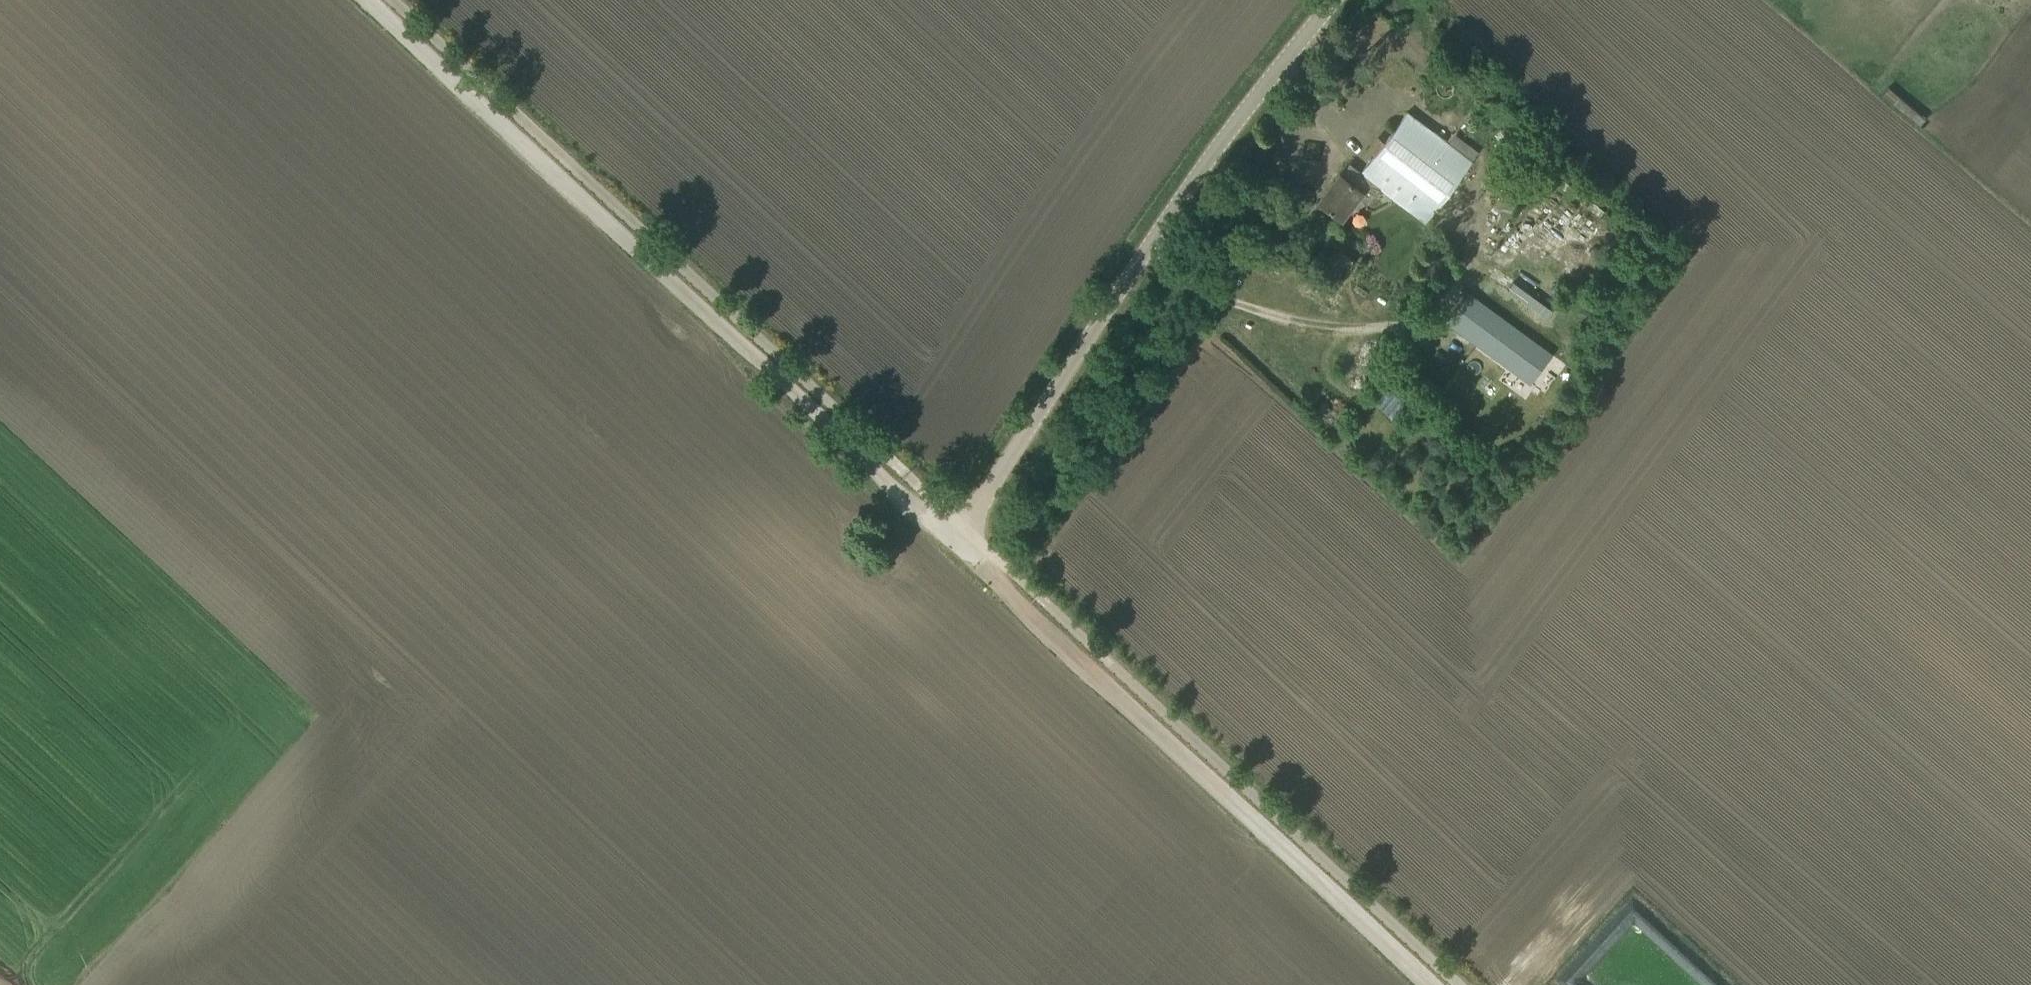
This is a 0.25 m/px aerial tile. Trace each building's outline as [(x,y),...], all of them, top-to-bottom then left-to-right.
[(1380,187),(1427,221),(1472,162),(1407,111),(1361,171),(1350,162),(1341,174),(1340,173),(1319,200),(1344,219),(1361,196),(1369,202),(1380,187)] [(1447,319),(1530,381),(1552,351),(1469,290),(1447,319)]
